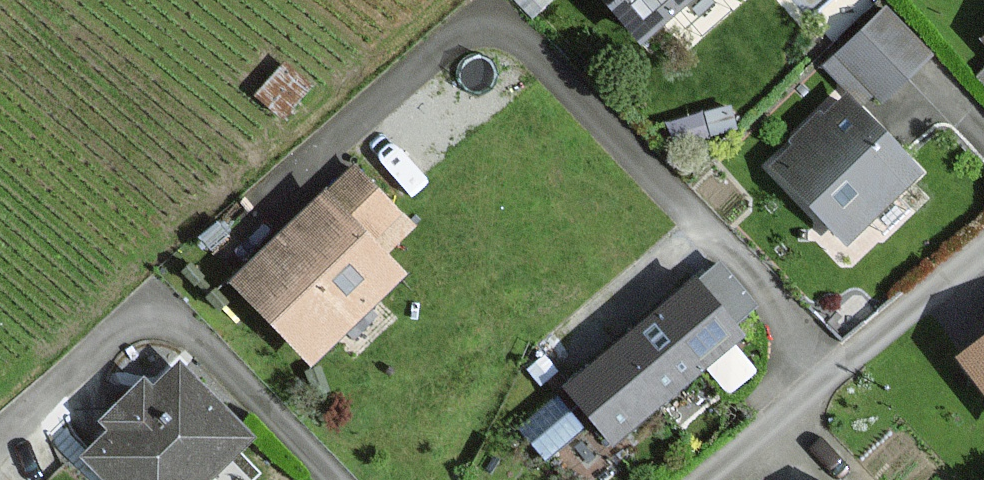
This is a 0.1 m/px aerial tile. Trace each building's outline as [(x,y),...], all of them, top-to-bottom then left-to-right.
[(635,45),(686,0),(595,0),(635,45)] [(926,55),(882,12),(841,54),(884,97),(926,55)] [(918,173),(843,98),(772,168),(794,191),(846,243),(918,173)] [(411,228),(352,167),(231,284),(308,364),(400,276),(381,257),(411,228)] [(610,443),(739,336),(694,282),(565,389),(610,443)] [(958,358),(983,394),(983,338),(958,358)] [(108,479),(207,479),(250,440),(176,363),(150,389),(142,381),(98,422),(107,431),(83,454),(108,479)] [(524,415),(576,478),(610,450),(559,387),(524,415)]
